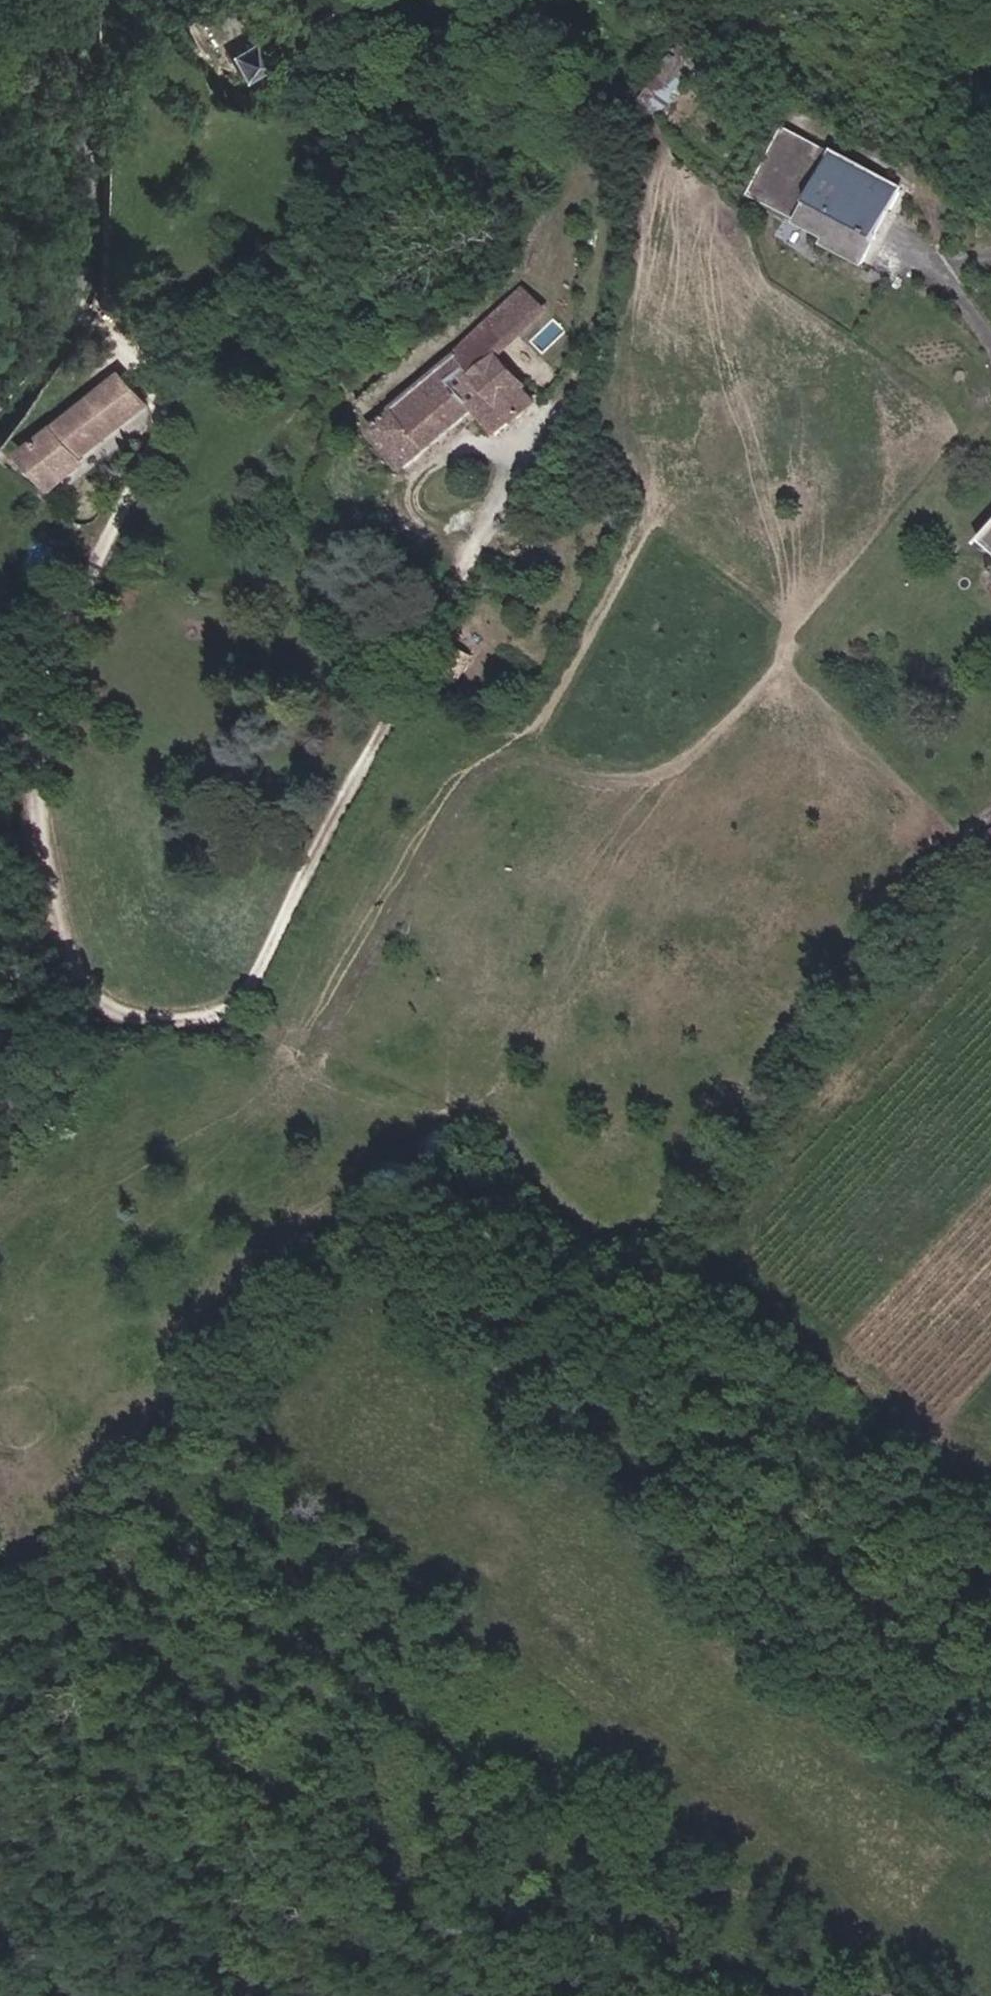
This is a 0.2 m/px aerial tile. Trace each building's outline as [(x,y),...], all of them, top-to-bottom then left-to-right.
[(220,46),(227,63),(233,74),(258,61),(246,34),(220,46)] [(666,119),(700,68),(672,50),(639,101),(666,119)] [(870,263),(910,194),(788,124),(751,187),(846,241),(843,247),(870,263)] [(542,395),(503,353),(551,308),(531,286),(454,357),(371,434),(405,470),(471,409),(497,437),(542,395)] [(23,454),(48,490),(78,470),(75,464),(146,412),(123,381),(23,454)]
